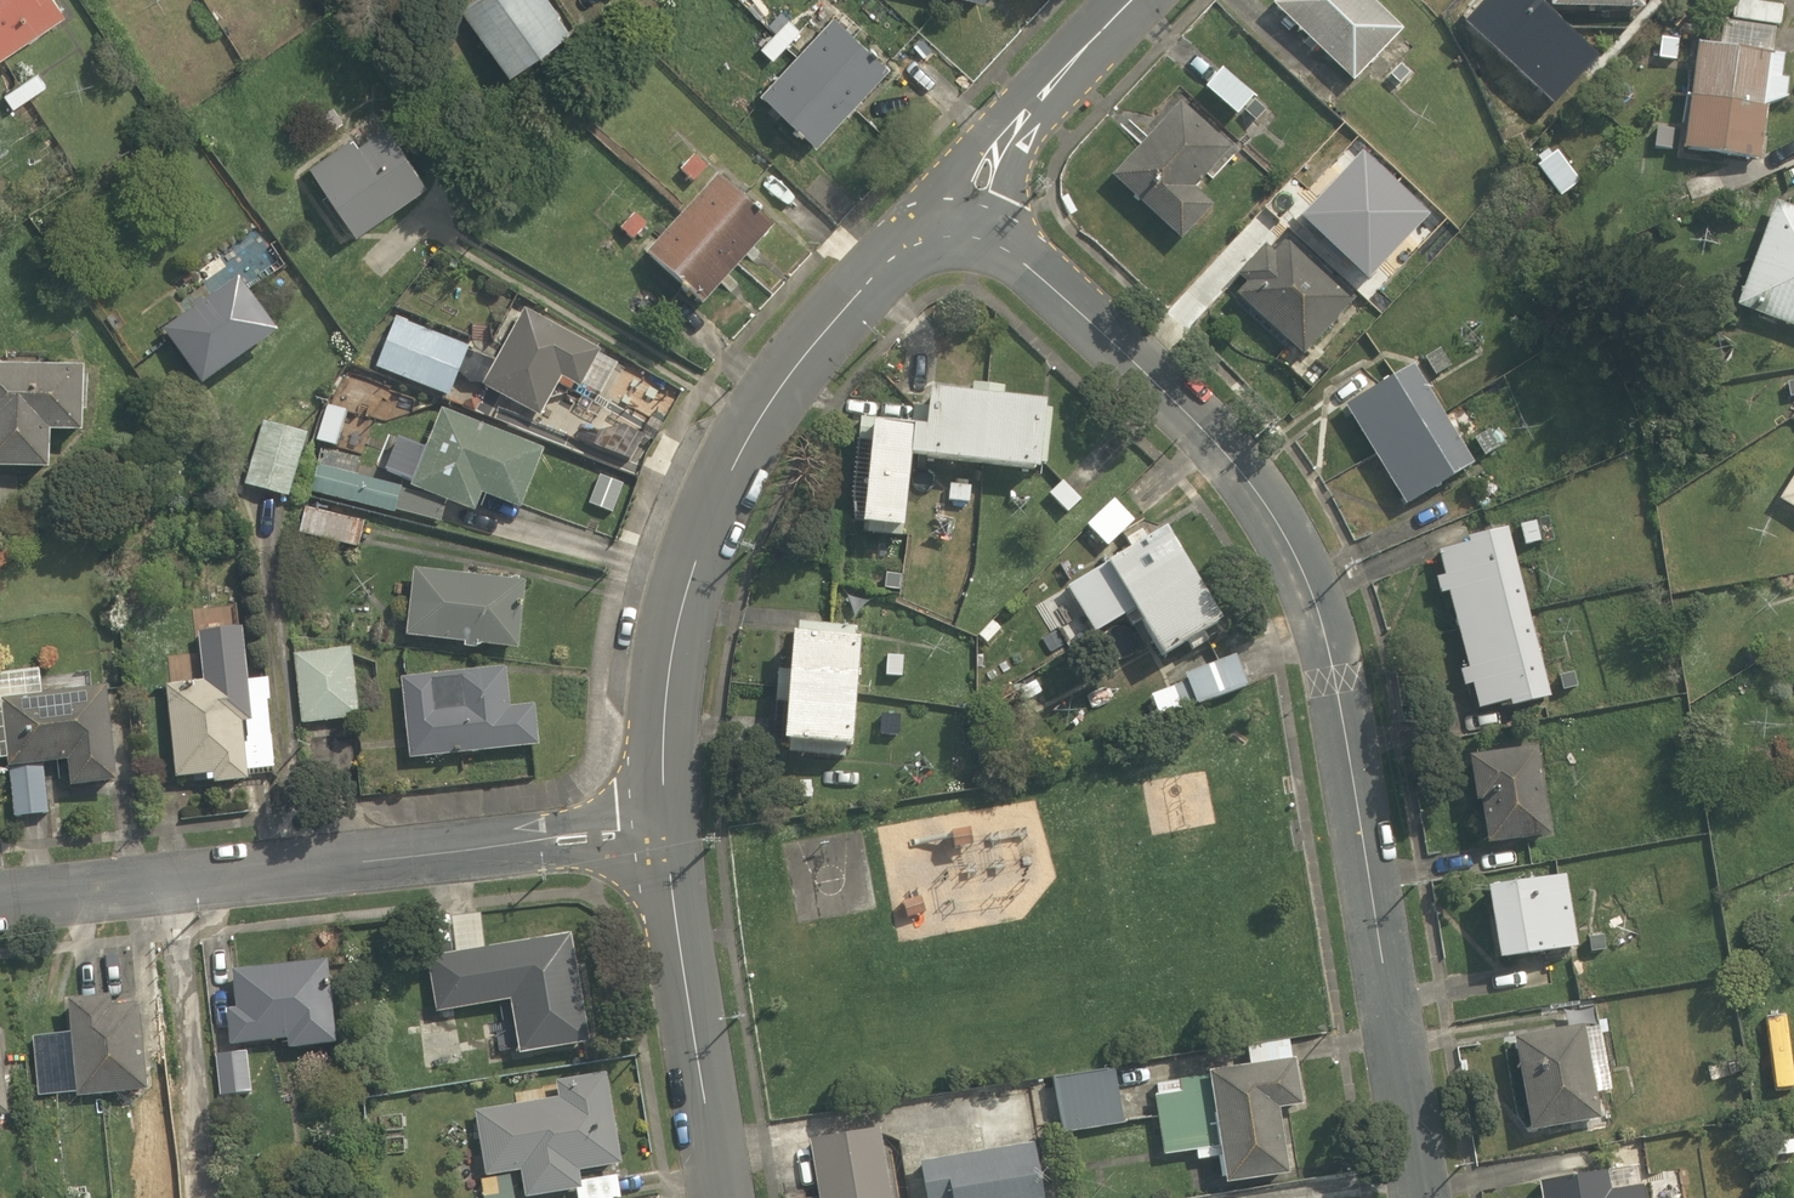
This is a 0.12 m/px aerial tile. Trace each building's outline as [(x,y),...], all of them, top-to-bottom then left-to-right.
[(67,16),(56,0),(0,0),(0,61),(67,16)] [(508,76),(569,33),(558,17),(559,15),(548,0),(476,0),(462,10),(508,76)] [(1354,82),(1402,31),(1368,0),(1279,0),(1273,6),(1354,82)] [(1643,10),(1643,0),(1550,0),(1550,9),(1643,10)] [(832,17),(759,97),(816,149),(889,69),(832,17)] [(1696,46),(1682,152),(1756,161),(1763,105),(1772,106),(1784,99),(1787,79),(1778,77),(1781,59),(1769,56),(1776,26),(1722,18),(1720,29),(1711,28),(1710,37),(1719,38),(1718,49),(1696,46)] [(773,62),(799,32),(786,20),(760,50),(773,62)] [(1659,38),(1656,62),(1674,65),(1676,41),(1659,38)] [(1398,63),(1384,78),(1398,91),(1412,77),(1398,63)] [(1205,89),(1236,116),(1241,110),(1258,125),(1272,109),(1255,95),(1251,99),(1221,72),(1205,89)] [(37,73),(4,97),(16,112),(48,88),(37,73)] [(1110,178),(1180,243),(1213,207),(1194,190),(1230,151),(1179,103),(1110,178)] [(311,169),(355,234),(427,186),(388,126),(358,146),(354,140),(311,169)] [(1674,131),(1656,129),(1654,150),(1672,152),(1674,131)] [(680,172),(695,185),(710,169),(694,155),(680,172)] [(1571,173),(1554,188),(1565,200),(1582,186),(1571,173)] [(1267,211),(1295,238),(1327,205),(1299,177),(1267,211)] [(702,308),(772,229),(714,178),(644,258),(702,308)] [(1793,329),(1793,211),(1773,203),(1735,307),(1793,329)] [(634,243),(647,226),(631,214),(618,231),(634,243)] [(1345,253),(1356,239),(1340,227),(1329,241),(1345,253)] [(1235,297),(1305,358),(1355,299),(1331,277),(1336,271),(1325,262),(1321,267),(1288,239),(1274,254),(1265,246),(1237,277),(1246,285),(1235,297)] [(166,332),(206,388),(279,335),(239,279),(205,303),(203,299),(192,307),(195,310),(166,332)] [(599,350),(524,310),(495,363),(466,352),(469,347),(396,320),(376,370),(444,398),(458,372),(540,417),(561,379),(578,388),(599,350)] [(1437,377),(1450,367),(1437,349),(1424,359),(1437,377)] [(50,473),(52,433),(82,434),(84,369),(0,365),(0,471),(50,473)] [(1344,407),(1404,507),(1471,466),(1410,367),(1344,407)] [(344,371),(333,401),(360,411),(371,381),(344,371)] [(1781,383),(1786,400),(1793,397),(1793,380),(1781,383)] [(1036,471),(1044,404),(1003,399),(1004,387),(970,383),(968,395),(929,391),(927,410),(911,408),(909,424),(861,419),(848,525),(902,532),(911,456),(1036,471)] [(543,448),(438,408),(422,448),(404,441),(391,475),(408,482),(406,487),(397,484),(316,465),(309,492),(392,513),(394,509),(438,523),(442,502),(475,514),(482,496),(519,511),(543,448)] [(359,436),(365,416),(345,409),(339,430),(359,436)] [(245,485),(290,499),(309,437),(265,423),(245,485)] [(1473,438),(1484,457),(1499,449),(1488,430),(1473,438)] [(1793,512),(1793,474),(1777,501),(1793,512)] [(1047,496),(1066,514),(1081,499),(1062,481),(1047,496)] [(969,484),(949,482),(947,503),(967,505),(969,484)] [(300,532),(358,548),(365,523),(307,507),(300,532)] [(1088,528),(1107,547),(1121,533),(1103,514),(1088,528)] [(1518,526),(1523,545),(1540,541),(1535,521),(1518,526)] [(1221,625),(1162,526),(1143,538),(1139,531),(1127,539),(1132,548),(1099,568),(1119,601),(1114,603),(1129,628),(1133,625),(1156,663),(1221,625)] [(1550,699),(1506,530),(1466,541),(1467,543),(1435,551),(1441,573),(1433,575),(1438,594),(1445,592),(1466,668),(1459,670),(1463,685),(1471,683),(1478,710),(1506,702),(1509,710),(1550,699)] [(903,571),(870,568),(867,596),(900,600),(903,571)] [(477,645),(518,650),(525,582),(415,571),(408,638),(464,644),(464,648),(477,649),(477,645)] [(1043,581),(1029,595),(1038,605),(1053,592),(1043,581)] [(852,748),(859,640),(853,639),(853,629),(828,627),(827,637),(792,634),(790,670),(777,669),(772,743),(852,748)] [(293,656),(301,725),(359,719),(351,649),(293,656)] [(904,657),(885,656),(884,677),(903,678),(904,657)] [(1170,681),(1182,711),(1246,687),(1235,656),(1170,681)] [(401,680),(409,760),(538,746),(534,705),(510,708),(506,669),(401,680)] [(1555,674),(1560,693),(1576,689),(1571,670),(1555,674)] [(213,777),(214,787),(248,784),(248,777),(273,774),(270,742),(245,744),(243,724),(253,723),(249,677),(166,685),(176,780),(213,777)] [(67,763),(70,788),(117,783),(107,687),(0,699),(8,770),(67,763)] [(879,735),(899,737),(901,716),(881,714),(879,735)] [(1478,801),(1485,844),(1548,834),(1534,749),(1468,760),(1474,802),(1478,801)] [(1488,890),(1499,960),(1577,947),(1565,877),(1488,890)] [(511,1001),(519,1055),(589,1044),(572,934),(485,948),(480,913),(451,916),(455,952),(427,957),(436,1013),(511,1001)] [(1586,934),(1589,953),(1608,950),(1604,931),(1586,934)] [(288,1040),(289,1050),(337,1045),(327,961),(233,971),(238,1008),(226,1009),(230,1046),(288,1040)] [(67,998),(76,1096),(143,1090),(135,1005),(113,1007),(111,994),(67,998)] [(1771,1013),(1749,1016),(1755,1068),(1777,1065),(1771,1013)] [(1514,1038),(1530,1132),(1601,1120),(1584,1026),(1514,1038)] [(1222,1157),(1226,1185),(1290,1174),(1279,1109),(1299,1106),(1288,1039),(1248,1046),(1251,1069),(1157,1084),(1159,1095),(1154,1095),(1164,1156),(1196,1151),(1198,1161),(1222,1157)] [(214,1056),(218,1099),(254,1095),(249,1052),(214,1056)] [(1054,1078),(1064,1134),(1125,1124),(1116,1067),(1054,1078)] [(577,1197),(622,1197),(619,1175),(581,1180),(580,1173),(619,1168),(607,1074),(555,1081),(558,1099),(475,1110),(484,1179),(523,1174),(526,1197),(545,1197),(577,1194),(577,1197)] [(880,1128),(808,1139),(818,1197),(891,1197),(880,1128)] [(918,1161),(924,1197),(1042,1197),(1033,1143),(918,1161)] [(1539,1197),(1610,1197),(1606,1172),(1537,1184),(1539,1197)] [(497,1179),(482,1182),(486,1197),(501,1197),(497,1179)]
